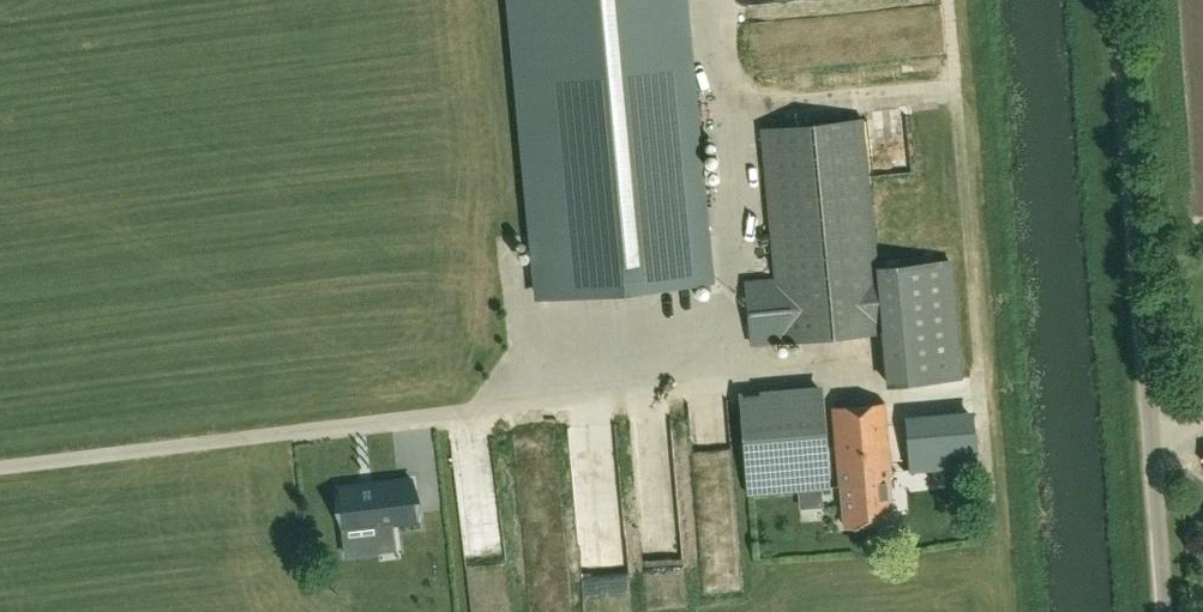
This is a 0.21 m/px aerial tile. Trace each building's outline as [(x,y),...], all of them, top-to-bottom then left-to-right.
[(710,284),(686,0),(507,0),(533,300),(710,284)] [(763,128),(777,279),(748,281),(753,343),(884,331),(889,385),(960,379),(949,261),(876,268),(862,119),(763,128)] [(841,486),(845,526),(893,522),(889,477),(892,477),(885,402),(832,407),(839,486),(841,486)] [(648,435),(660,434),(657,410),(645,411),(648,435)] [(973,417),(906,422),(910,470),(977,465),(973,417)] [(743,444),(747,494),(830,487),(825,437),(743,444)] [(343,529),(417,520),(412,480),(338,489),(343,529)] [(466,611),(501,611),(490,488),(455,491),(466,611)] [(518,504),(521,586),(559,585),(556,502),(518,504)] [(608,508),(580,509),(583,588),(611,587),(608,508)]
